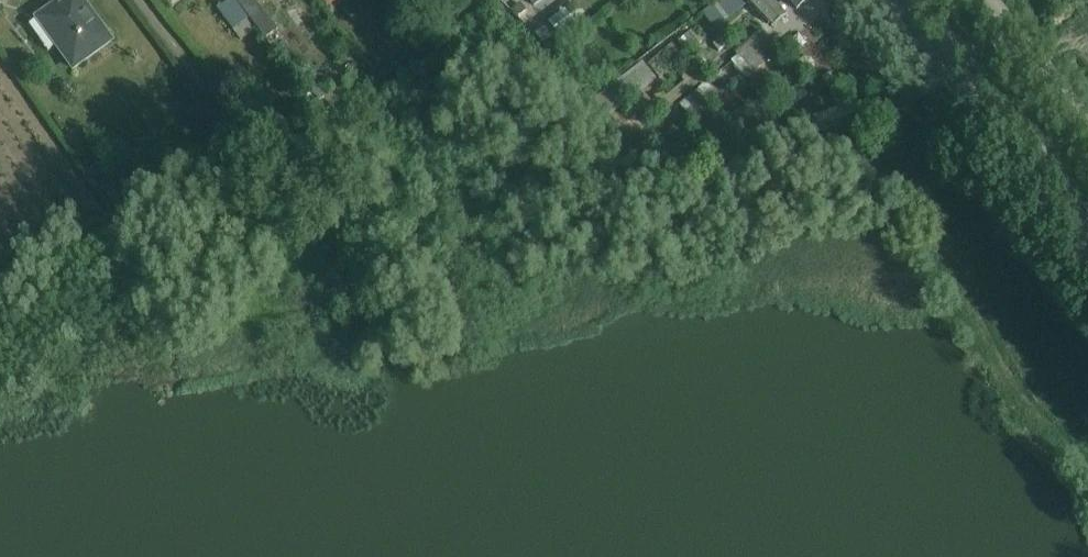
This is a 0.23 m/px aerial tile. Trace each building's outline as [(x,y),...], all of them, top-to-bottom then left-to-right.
[(30,26),(49,53),(55,48),(73,73),(116,44),(84,0),(60,0),(34,19),(35,22),(30,26)] [(234,0),(229,0),(223,5),(224,6),(218,10),(241,42),(255,32),(248,21),(249,20),(234,0)] [(249,20),(271,49),(284,38),(255,0),(234,0),(249,20)] [(329,9),(340,0),(322,0),(329,9)] [(528,4),(541,22),(554,13),(544,0),(534,0),(528,4)] [(681,33),(695,50),(710,37),(707,33),(742,6),(767,32),(788,15),(774,0),(723,0),(681,33)] [(797,13),(811,0),(787,0),(797,13)] [(566,10),(549,22),(562,40),(578,27),(566,10)] [(716,74),(765,34),(757,24),(712,62),(704,53),(690,65),(701,78),(706,74),(704,72),(709,68),(716,74)] [(546,27),(535,36),(544,48),(555,39),(546,27)] [(765,34),(716,74),(680,105),(691,117),(715,99),(716,101),(737,83),(771,60),(777,49),(765,34)] [(673,43),(647,64),(659,80),(686,58),(673,43)] [(664,95),(658,96),(668,109),(699,84),(687,70),(683,80),(685,83),(666,98),(664,95)] [(640,72),(594,108),(607,124),(652,86),(640,72)] [(643,103),(611,129),(623,143),(655,117),(643,103)] [(77,129),(65,137),(75,152),(88,144),(77,129)]
